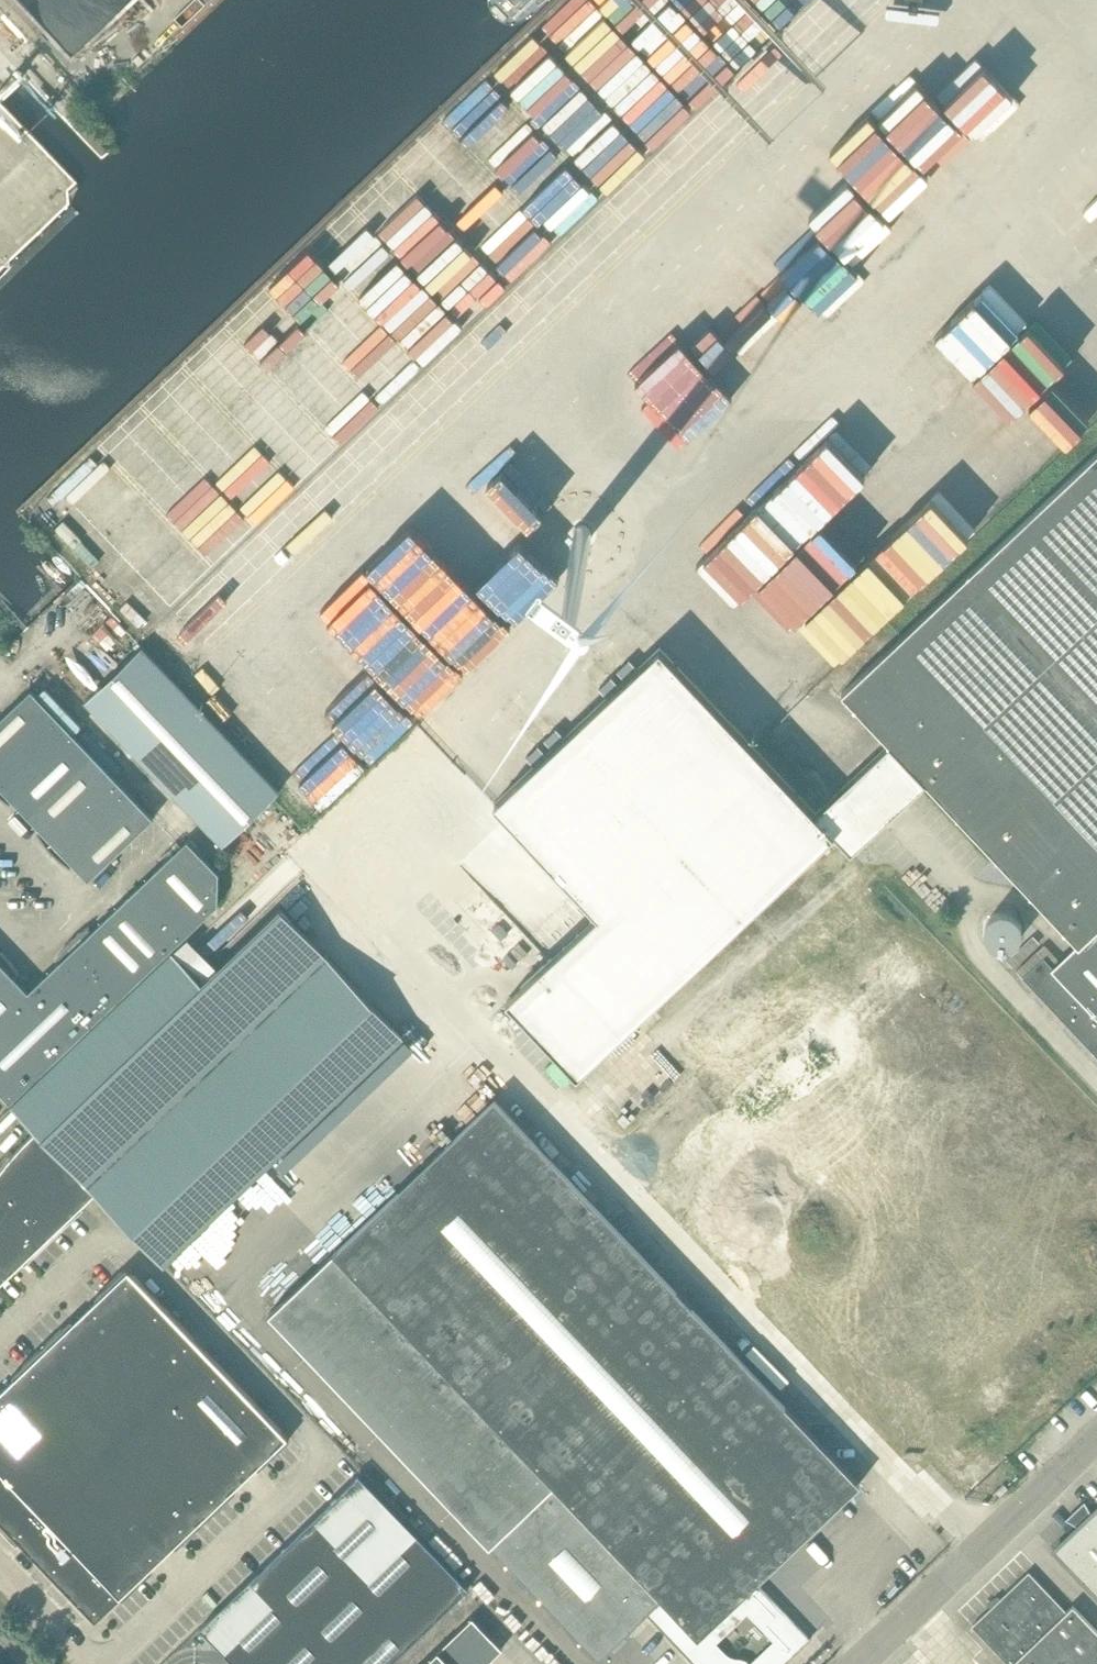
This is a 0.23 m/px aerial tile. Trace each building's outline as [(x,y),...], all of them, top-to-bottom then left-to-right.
[(958,149),(996,112),(953,70),(927,96),(935,104),(924,115),(958,149)] [(722,243),(783,303),(841,245),(794,199),(758,236),(743,222),(722,243)] [(1096,236),(1096,210),(1084,221),(1096,236)] [(945,278),(898,317),(957,388),(985,364),(1020,405),(1060,372),(1040,348),(1025,361),(1010,343),(1027,329),(990,284),(966,304),(945,278)] [(893,535),(916,518),(877,467),(882,460),(850,418),(820,441),(836,419),(818,406),(792,443),(801,436),(810,447),(775,497),(787,505),(808,533),(816,527),(841,545),(840,546),(821,560),(830,572),(843,581),(874,621),(930,579),(923,573),(893,535)] [(889,744),(926,782),(1077,943),(1053,966),(1044,957),(1023,976),(1096,1056),(1096,453),(841,693),(889,744)] [(573,532),(573,533),(573,534),(573,535),(574,536),(574,537),(575,538),(576,539),(576,540),(577,540),(577,541),(578,541),(579,541),(580,542),(581,542),(582,542),(583,542),(584,542),(585,542),(586,542),(586,541),(587,541),(588,541),(588,540),(589,540),(589,539),(590,538),(591,537),(591,536),(592,535),(592,534),(592,533),(592,532),(591,531),(591,530),(591,529),(591,528),(590,528),(590,527),(589,527),(588,526),(588,525),(587,525),(586,525),(586,524),(585,524),(584,524),(583,524),(582,524),(581,524),(580,524),(579,524),(579,525),(578,525),(577,525),(577,526),(576,527),(575,527),(575,528),(574,529),(574,530),(574,531),(573,531),(573,532)] [(144,647),(86,703),(203,827),(220,845),(272,796),(279,789),(144,647)] [(577,1075),(872,1388),(1096,1176),(1096,1114),(851,852),(854,849),(926,782),(889,744),(816,813),(660,647),(494,803),(598,914),(507,999),(577,1075)] [(0,719),(0,780),(62,721),(31,689),(0,719)] [(27,815),(92,753),(62,721),(0,780),(0,797),(10,804),(11,803),(10,802),(12,799),(27,815)] [(44,843),(52,852),(123,785),(92,753),(27,815),(42,831),(40,833),(39,832),(38,833),(44,843)] [(61,861),(71,868),(71,866),(70,865),(73,863),(89,879),(154,818),(123,785),(52,852),(61,861)] [(219,904),(219,895),(219,872),(188,839),(139,886),(186,935),(219,904)] [(154,965),(186,935),(139,886),(107,916),(154,965)] [(12,1103),(34,1127),(96,1192),(164,1263),(403,1035),(281,907),(202,981),(173,950),(12,1103)] [(984,926),(984,930),(984,933),(985,936),(987,939),(988,942),(991,944),(994,946),(997,948),(1000,948),(1003,949),(1006,948),(1009,948),(1012,946),(1015,944),(1017,942),(1019,939),(1021,936),(1022,933),(1022,930),(1022,927),(1021,923),(1019,920),(1017,918),(1015,915),(1012,913),(1009,912),(1006,911),(1003,911),(1000,911),(997,912),(994,913),(991,915),(988,918),(987,920),(985,923),(984,926)] [(75,978),(106,1011),(154,965),(107,916),(92,931),(89,928),(90,927),(89,926),(79,933),(70,940),(91,963),(75,978)] [(106,1011),(75,978),(91,963),(70,940),(62,949),(55,959),(56,959),(57,958),(59,961),(29,991),(0,1018),(0,1091),(10,1102),(106,1011)] [(29,991),(14,975),(17,973),(18,974),(19,973),(12,963),(4,954),(0,958),(0,1018),(29,991)] [(420,1467),(439,1448),(511,1522),(489,1542),(598,1657),(646,1612),(696,1663),(783,1663),(809,1639),(755,1580),(857,1483),(494,1101),(391,1199),(271,1313),(420,1467)] [(75,1215),(84,1206),(82,1204),(96,1192),(34,1127),(15,1148),(0,1168),(0,1172),(55,1234),(75,1215)] [(11,1272),(23,1260),(25,1262),(55,1234),(0,1172),(0,1260),(11,1272)] [(11,1272),(0,1260),(0,1283),(11,1272)] [(98,1298),(86,1310),(150,1377),(192,1336),(126,1267),(95,1296),(98,1298)] [(74,1321),(72,1319),(42,1347),(108,1416),(150,1377),(86,1310),(74,1321)] [(259,1468),(285,1443),(290,1439),(192,1336),(150,1377),(245,1476),(257,1465),(259,1468)] [(15,1377),(3,1389),(67,1455),(108,1416),(42,1347),(13,1374),(15,1377)] [(150,1377),(108,1416),(206,1518),(235,1490),(233,1488),(245,1476),(150,1377)] [(25,1495),(67,1455),(3,1389),(0,1392),(0,1468),(25,1495)] [(174,1544),(176,1546),(206,1518),(108,1416),(67,1455),(162,1555),(174,1544)] [(67,1455),(25,1495),(123,1597),(152,1569),(150,1566),(162,1555),(67,1455)] [(90,1615),(95,1620),(120,1596),(122,1598),(123,1597),(25,1495),(0,1468),(0,1520),(5,1516),(19,1531),(15,1535),(90,1615)] [(200,1627),(236,1663),(389,1663),(469,1588),(359,1474),(200,1627)] [(1054,1550),(1096,1595),(1096,1509),(1054,1550)] [(1074,1605),(1066,1612),(1029,1572),(1000,1599),(997,1596),(988,1605),(991,1608),(972,1626),(1009,1663),(1096,1663),(1096,1629),(1074,1605)] [(502,1648),(472,1617),(423,1663),(486,1663),(502,1648)]
